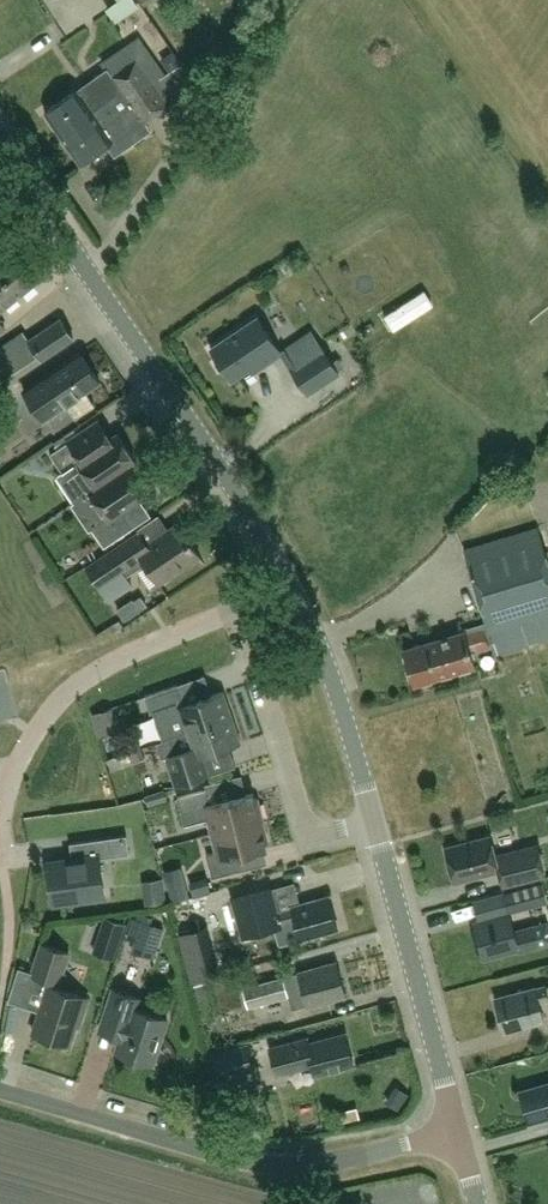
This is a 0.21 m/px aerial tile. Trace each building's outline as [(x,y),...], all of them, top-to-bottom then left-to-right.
[(115,7),(122,21),(145,10),(140,0),(123,0),(125,2),(115,7)] [(79,88),(46,110),(69,146),(101,125),(94,114),(149,77),(153,83),(167,74),(151,51),(115,74),(111,67),(107,70),(95,78),(97,81),(91,85),(81,92),(79,88)] [(101,125),(69,146),(81,163),(110,144),(116,153),(115,154),(115,155),(136,141),(130,132),(146,122),(147,123),(183,99),(167,74),(153,83),(149,77),(94,114),(101,125)] [(36,280),(12,250),(0,259),(0,309),(36,280)] [(259,316),(211,348),(218,359),(216,362),(221,370),(224,369),(232,379),(258,362),(261,367),(282,353),(279,348),(259,316)] [(74,338),(60,318),(29,339),(23,331),(6,343),(20,365),(38,353),(42,359),(74,338)] [(339,372),(323,347),(291,369),(307,393),(339,372)] [(85,391),(100,381),(80,351),(44,374),(45,375),(46,375),(47,376),(26,390),(24,387),(23,388),(38,411),(61,397),(64,402),(63,403),(64,404),(65,403),(74,417),(94,405),(85,391)] [(90,490),(136,460),(118,433),(111,438),(99,420),(51,452),(63,470),(79,460),(96,486),(90,490)] [(137,460),(136,460),(90,490),(108,517),(92,528),(104,546),(132,527),(121,509),(148,491),(131,465),(137,460)] [(143,557),(159,582),(200,554),(178,522),(147,542),(139,530),(86,566),(100,586),(143,557)] [(433,677),(475,665),(471,651),(489,646),(488,642),(493,641),(496,653),(547,637),(547,556),(539,527),(465,549),(488,624),(405,649),(415,683),(421,681),(425,684),(432,682),(433,677)] [(142,599),(126,607),(142,641),(159,633),(142,599)] [(547,687),(547,682),(544,672),(525,680),(530,694),(547,687)] [(178,683),(146,694),(151,710),(154,709),(165,739),(170,737),(175,735),(187,731),(232,715),(224,690),(212,694),(185,703),(178,683)] [(176,752),(167,755),(172,770),(177,785),(209,774),(202,754),(241,741),(232,715),(187,731),(175,735),(170,737),(176,752)] [(211,832),(264,819),(258,797),(255,797),(254,792),(211,803),(207,789),(178,796),(185,824),(208,818),(211,832)] [(269,841),(264,819),(211,832),(216,851),(207,853),(213,876),(242,869),(239,855),(268,848),(266,842),(269,841)] [(104,894),(99,858),(130,853),(127,834),(70,842),(73,860),(49,863),(54,901),(104,894)] [(454,880),(498,869),(502,884),(546,874),(539,845),(495,855),(490,834),(445,846),(454,880)] [(516,889),(504,893),(509,911),(547,901),(547,899),(544,882),(516,889)] [(330,895),(292,905),(293,907),(279,911),(272,887),(233,898),(243,935),(283,925),(282,923),(296,919),(302,938),(339,928),(330,895)] [(515,932),(509,913),(476,922),(486,957),(520,947),(521,949),(547,942),(547,922),(515,932)] [(164,929),(141,921),(131,952),(154,959),(164,929)] [(192,981),(219,974),(206,927),(179,934),(192,981)] [(88,997),(58,987),(69,952),(42,943),(32,974),(50,980),(33,1032),(70,1044),(78,1018),(81,1019),(88,997)] [(308,1004),(346,994),(337,962),(259,983),(257,974),(241,978),(249,1005),(289,994),(293,1007),(308,1003),(308,1004)] [(547,1019),(542,1000),(547,998),(547,985),(547,986),(547,985),(538,987),(498,997),(506,1029),(547,1019)] [(153,1064),(168,1018),(138,1008),(141,997),(114,988),(103,1022),(118,1027),(122,1034),(116,1052),(153,1064)] [(353,1063),(344,1033),(307,1043),(306,1038),(270,1048),(277,1073),(311,1064),(314,1073),(353,1063)] [(252,1068),(246,1045),(214,1053),(220,1076),(252,1068)] [(522,1090),(531,1121),(547,1115),(547,1082),(522,1090)] [(224,1108),(228,1093),(206,1087),(202,1102),(224,1108)]
